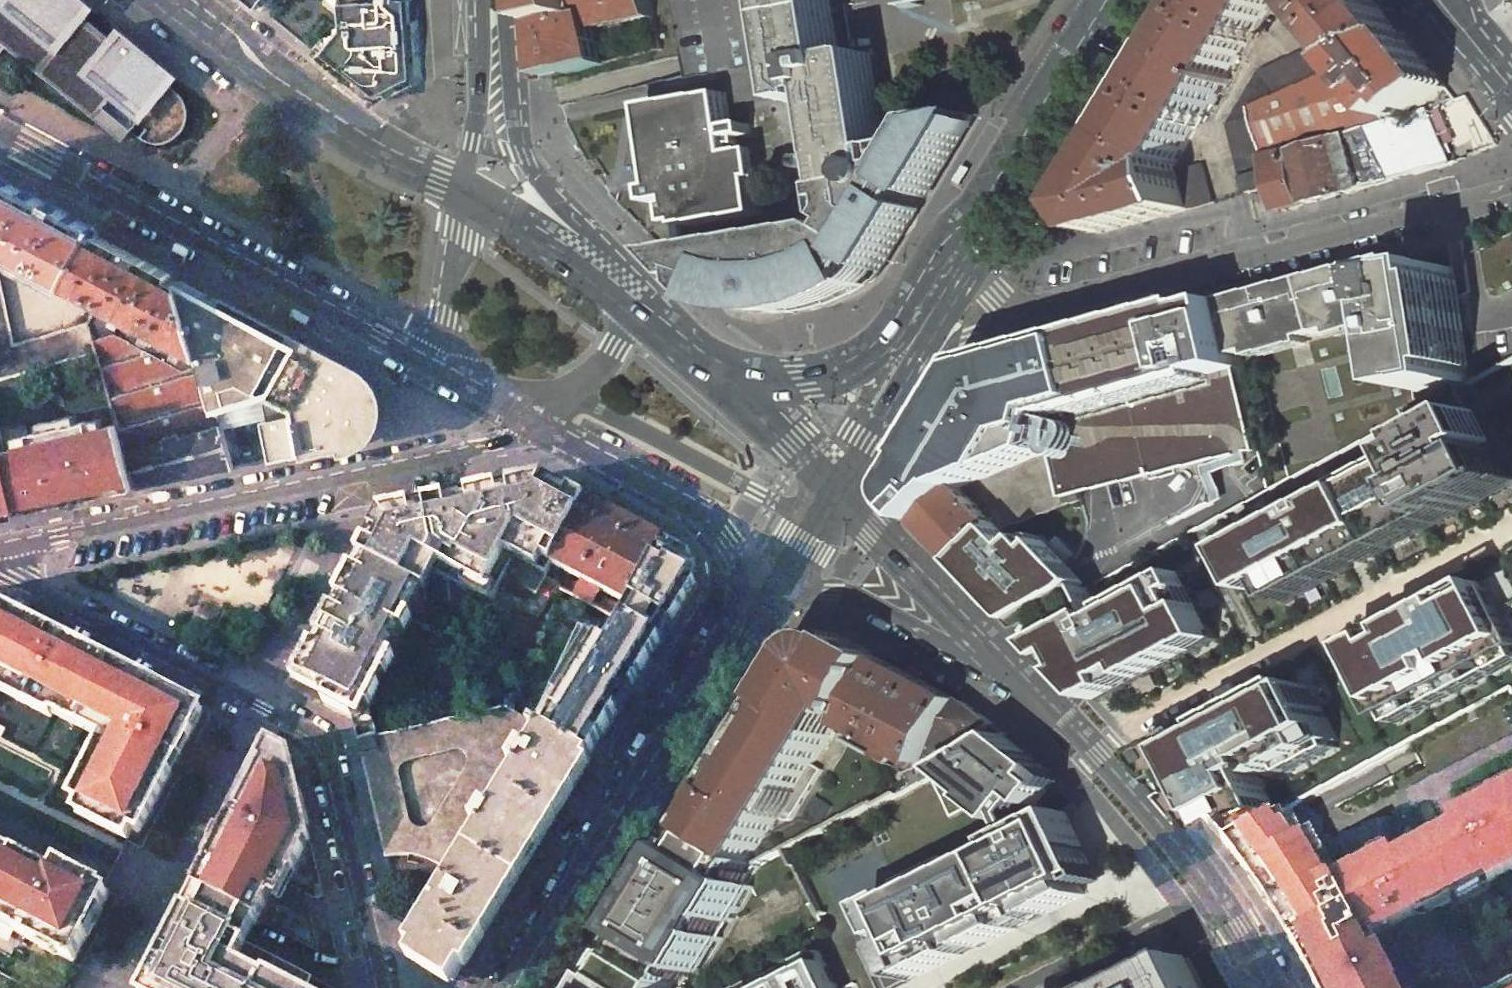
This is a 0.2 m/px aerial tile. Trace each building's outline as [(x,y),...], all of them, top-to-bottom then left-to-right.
[(6,45),(15,35),(131,129),(144,114),(152,120),(145,129),(149,132),(156,136),(162,137),(171,137),(180,133),(184,128),(188,123),(190,117),(190,111),(189,104),(184,96),(169,83),(177,74),(121,29),(113,37),(85,14),(93,6),(86,0),(0,0),(0,53),(6,45)] [(417,0),(279,0),(268,14),(283,25),(378,102),(422,79),(417,0)] [(544,23),(588,14),(586,2),(596,0),(542,0),(544,23)] [(655,12),(653,0),(596,0),(586,2),(588,14),(544,23),(548,77),(552,76),(571,72),(605,63),(595,25),(655,12)] [(876,54),(847,59),(837,0),(784,0),(801,104),(831,100),(837,135),(886,128),(876,54)] [(1177,49),(1229,77),(1276,0),(1207,0),(1177,49)] [(1377,0),(1306,0),(1354,61),(1406,36),(1377,0)] [(15,35),(6,45),(123,139),(131,129),(15,35)] [(1448,87),(1406,36),(1354,61),(1350,62),(1396,119),(1412,106),(1417,113),(1448,87)] [(1331,71),(1313,48),(1261,71),(1230,125),(1244,178),(1270,172),(1252,106),(1331,71)] [(1229,77),(1177,49),(1125,135),(1177,163),(1229,77)] [(1390,121),(1344,65),(1331,71),(1252,106),(1270,172),(1274,187),(1280,211),(1307,204),(1294,150),(1370,127),(1390,121)] [(726,93),(646,105),(658,186),(650,187),(653,203),(670,201),(673,214),(674,224),(684,223),(685,227),(746,217),(745,214),(763,211),(754,151),(736,154),(726,93)] [(1390,121),(1370,127),(1395,180),(1452,164),(1445,144),(1422,151),(1415,134),(1430,125),(1428,109),(1417,113),(1396,119),(1390,121)] [(912,231),(983,113),(933,122),(918,147),(890,151),(886,128),(837,135),(846,189),(842,190),(847,220),(857,227),(851,236),(847,237),(846,230),(670,256),(714,301),(734,305),(756,310),(764,310),(787,309),(788,312),(800,311),(822,306),(834,302),(844,298),(873,282),(871,276),(883,269),(887,272),(912,231)] [(1307,204),(1395,180),(1370,127),(1294,150),(1307,204)] [(354,138),(340,129),(335,136),(349,145),(354,138)] [(1177,163),(1125,135),(1080,209),(1098,234),(1190,209),(1179,171),(1177,163)] [(1204,164),(1179,171),(1190,209),(1215,202),(1204,164)] [(1274,187),(1270,172),(1244,178),(1249,193),(1274,187)] [(66,285),(92,236),(61,220),(0,188),(0,250),(66,285)] [(98,302),(201,357),(179,283),(161,273),(117,250),(92,236),(66,285),(98,302)] [(1398,275),(1395,257),(1310,279),(1229,301),(1243,356),(1405,313),(1398,275)] [(1457,299),(1451,266),(1398,275),(1405,313),(1418,391),(1470,383),(1457,299)] [(179,283),(201,357),(215,407),(261,394),(293,403),(303,452),(348,443),(360,435),(364,432),(369,425),(372,416),(373,408),(372,399),(369,390),(365,385),(355,377),(266,329),(179,283)] [(43,366),(89,353),(96,351),(88,323),(13,347),(0,284),(0,379),(43,366)] [(1243,356),(1229,301),(990,364),(971,385),(927,457),(914,481),(917,511),(928,523),(965,487),(1056,453),(1069,505),(1084,500),(1081,490),(1109,484),(1202,462),(1263,447),(1243,369),(1246,368),(1243,356)] [(118,423),(137,487),(188,476),(232,467),(215,407),(201,357),(98,302),(88,323),(96,351),(112,405),(118,423)] [(46,377),(93,364),(89,353),(43,366),(46,377)] [(1256,543),(1260,550),(1250,555),(1272,597),(1288,588),(1298,607),(1511,491),(1511,453),(1511,452),(1503,456),(1500,451),(1511,444),(1495,413),(1491,415),(1475,384),(1424,413),(1440,443),(1339,498),(1343,504),(1325,514),(1322,507),(1256,543)] [(77,499),(87,497),(137,487),(118,423),(91,429),(89,420),(30,433),(31,442),(16,445),(17,448),(4,451),(17,513),(77,499)] [(17,513),(4,451),(0,451),(0,516),(17,513)] [(1069,505),(1056,453),(965,487),(1004,528),(1069,505)] [(588,501),(546,479),(491,490),(421,504),(380,513),(310,650),(290,688),(312,699),(354,720),(355,726),(374,722),(370,709),(388,677),(398,659),(394,657),(429,594),(453,607),(450,583),(494,603),(501,589),(506,591),(511,580),(538,593),(552,564),(588,501)] [(1004,528),(965,487),(928,523),(967,564),(1004,528)] [(582,580),(574,594),(591,604),(599,589),(629,605),(663,540),(588,501),(552,564),(582,580)] [(644,670),(699,580),(692,556),(663,540),(629,605),(621,620),(592,666),(549,732),(590,758),(644,670)] [(1478,558),(1508,617),(1511,615),(1511,540),(1478,558)] [(1478,558),(1322,642),(1350,701),(1508,617),(1478,558)] [(1101,593),(1037,629),(1073,665),(1084,659),(1093,675),(1085,679),(1114,707),(1137,694),(1131,686),(1151,676),(1156,684),(1229,643),(1212,610),(1204,614),(1194,597),(1203,593),(1194,577),(1128,613),(1132,620),(1120,627),(1101,593)] [(204,712),(54,634),(0,606),(0,677),(5,680),(0,691),(0,692),(19,703),(17,705),(36,716),(41,706),(105,741),(103,746),(112,750),(108,758),(84,805),(79,815),(128,841),(133,831),(140,835),(172,773),(179,759),(189,741),(204,712)] [(810,652),(701,830),(754,862),(782,818),(783,819),(785,821),(787,823),(791,823),(793,822),(827,767),(817,761),(847,713),(857,719),(888,660),(848,639),(845,645),(838,643),(828,643),(819,646),(813,649),(810,652)] [(963,701),(888,660),(857,719),(854,725),(883,740),(875,755),(907,772),(929,763),(931,760),(963,701)] [(1188,801),(1224,843),(1288,808),(1255,748),(1311,718),(1281,661),(1183,714),(1186,723),(1172,732),(1167,722),(1135,739),(1173,784),(1187,776),(1199,793),(1188,801)] [(0,692),(0,697),(17,705),(19,703),(0,692)] [(968,703),(963,701),(931,760),(950,749),(966,740),(994,724),(968,703)] [(377,735),(358,740),(362,755),(386,857),(400,855),(409,855),(417,856),(428,859),(435,861),(443,866),(531,721),(508,708),(505,705),(377,735)] [(105,741),(41,706),(36,716),(47,722),(76,738),(97,749),(99,744),(103,746),(105,741)] [(357,734),(358,740),(377,735),(374,722),(355,726),(357,734)] [(479,829),(407,946),(413,950),(410,954),(453,980),(590,758),(549,732),(541,728),(527,751),(521,747),(510,765),(516,769),(490,811),(484,807),(473,825),(479,829)] [(1062,780),(1005,734),(973,754),(967,758),(957,763),(945,769),(980,797),(978,800),(1007,824),(1012,817),(1028,798),(1036,804),(1040,807),(1062,780)] [(966,740),(950,749),(957,763),(967,758),(973,754),(966,740)] [(270,745),(252,780),(225,835),(218,847),(192,898),(185,912),(145,987),(308,987),(313,977),(248,944),(254,931),(260,921),(272,895),(281,899),(289,882),(287,881),(293,871),(310,838),(290,756),(270,745)] [(929,763),(907,772),(914,785),(935,774),(945,769),(957,763),(950,749),(931,760),(929,763)] [(84,805),(108,758),(99,754),(97,757),(75,800),(84,805)] [(1511,869),(1511,789),(1448,822),(1451,827),(1389,860),(1386,854),(1331,882),(1343,904),(1361,941),(1433,904),(1484,877),(1486,883),(1511,869)] [(1028,798),(1012,817),(1021,836),(1031,831),(1025,817),(1036,804),(1028,798)] [(1288,808),(1224,843),(1229,850),(1253,883),(1272,913),(1331,882),(1328,877),(1336,873),(1317,835),(1309,838),(1300,821),(1295,824),(1288,808)] [(951,871),(873,908),(889,940),(898,936),(903,945),(893,950),(899,962),(909,958),(918,976),(919,977),(963,955),(976,949),(992,941),(1016,930),(1011,920),(1027,913),(1040,907),(1044,916),(1081,897),(1086,896),(1081,887),(1091,882),(1065,827),(1058,831),(1053,821),(1031,831),(1021,836),(1007,843),(1011,852),(975,871),(956,879),(951,871)] [(701,830),(697,837),(625,954),(681,987),(690,987),(698,974),(700,975),(754,887),(749,884),(760,866),(754,862),(701,830)] [(218,847),(225,835),(218,831),(211,843),(218,847)] [(75,963),(76,963),(110,898),(100,892),(101,888),(88,882),(78,877),(73,888),(52,878),(0,852),(0,924),(75,963)] [(970,861),(951,871),(956,879),(975,871),(970,861)] [(58,866),(52,878),(73,888),(78,877),(58,866)] [(1313,987),(1382,987),(1361,941),(1343,904),(1334,909),(1338,918),(1290,943),(1313,987)] [(1040,907),(1027,913),(1032,922),(1044,916),(1040,907)] [(1027,913),(1011,920),(1016,930),(1032,922),(1027,913)] [(898,936),(889,940),(893,950),(903,945),(898,936)] [(819,951),(744,987),(837,987),(819,951)] [(625,954),(604,987),(681,987),(625,954)] [(1190,957),(1126,987),(1205,987),(1190,957)] [(909,958),(899,962),(908,980),(918,976),(909,958)] [(1492,987),(1511,987),(1511,978),(1492,987)]
